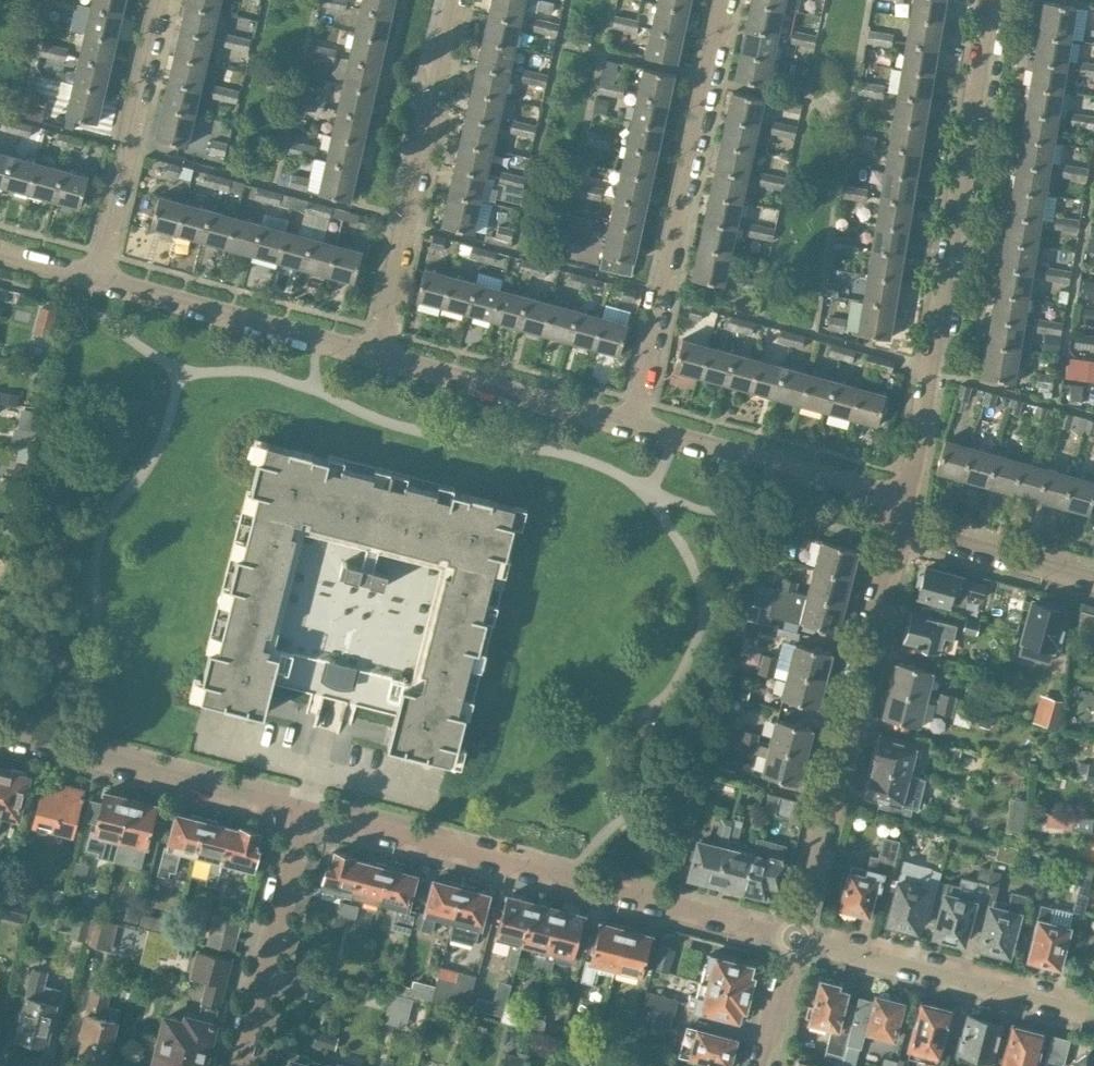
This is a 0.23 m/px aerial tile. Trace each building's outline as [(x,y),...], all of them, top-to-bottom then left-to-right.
[(65,6),(77,9),(79,0),(66,0),(65,6)] [(124,0),(91,0),(90,6),(121,13),(124,0)] [(186,2),(213,9),(215,0),(187,0),(186,2)] [(333,7),(345,10),(348,0),(335,0),(333,7)] [(393,0),(361,0),(359,7),(390,14),(393,0)] [(521,0),(491,0),(488,12),(519,19),(522,8),(519,7),(521,0)] [(634,0),(619,0),(618,6),(632,9),(634,0)] [(690,0),(661,0),(661,3),(688,9),(690,0)] [(753,3),(781,9),(783,0),(754,0),(753,3)] [(946,0),(914,0),(914,2),(916,2),(914,16),(942,21),(946,0)] [(1045,1),(1040,33),(1068,38),(1070,23),(1073,24),(1076,6),(1045,1)] [(213,9),(186,2),(180,27),(210,34),(213,23),(210,23),(213,9)] [(682,34),(688,9),(661,3),(657,18),(654,17),(651,27),(682,34)] [(778,24),(781,9),(753,3),(748,28),(777,35),(780,24),(778,24)] [(384,39),(390,14),(359,7),(347,4),(344,19),(358,22),(356,32),(384,39)] [(115,39),(121,13),(90,6),(87,17),(90,18),(86,32),(115,39)] [(1093,21),(1093,8),(1086,6),(1084,19),(1093,21)] [(517,31),(519,19),(488,12),(482,38),(511,45),(515,30),(517,31)] [(624,29),(627,18),(614,16),(612,27),(624,29)] [(938,47),(942,21),(914,16),(911,31),(909,30),(907,42),(938,47)] [(545,32),(547,21),(535,18),(532,29),(545,32)] [(639,21),(627,18),(624,29),(637,32),(639,21)] [(557,35),(560,24),(547,21),(545,32),(557,35)] [(208,45),(210,34),(180,27),(174,53),(202,59),(205,44),(208,45)] [(676,61),(682,34),(651,27),(649,37),(652,38),(648,55),(676,61)] [(775,45),(777,35),(748,28),(742,53),(770,59),(773,45),(775,45)] [(801,44),(804,32),(791,29),(789,41),(801,44)] [(879,44),(881,31),(868,29),(866,42),(879,44)] [(893,33),(881,31),(879,44),(891,46),(893,33)] [(109,64),(115,39),(86,32),(83,46),(80,46),(78,57),(109,64)] [(379,64),(384,39),(356,32),(353,47),(351,46),(348,57),(379,64)] [(814,47),(816,34),(804,32),(801,44),(814,47)] [(1065,53),(1068,38),(1040,33),(1036,59),(1066,64),(1068,53),(1065,53)] [(236,49),(239,37),(227,34),(224,46),(236,49)] [(252,40),(239,37),(236,49),(249,52),(252,40)] [(508,58),(511,45),(482,38),(476,64),(507,71),(510,58),(508,58)] [(934,73),(938,47),(907,42),(905,53),(907,53),(905,68),(934,73)] [(53,57),(55,45),(43,43),(41,54),(53,57)] [(322,59),(324,47),(312,44),(309,56),(322,59)] [(67,48),(55,45),(53,57),(65,60),(67,48)] [(337,50),(324,47),(322,59),(334,62),(337,50)] [(202,59),(174,53),(168,79),(199,86),(201,75),(198,74),(202,59)] [(766,74),(770,59),(742,53),(736,79),(766,86),(768,74),(766,74)] [(109,64),(78,57),(75,68),(78,68),(75,83),(103,89),(109,64)] [(373,90),(379,64),(348,57),(346,68),(348,69),(344,83),(373,90)] [(614,83),(618,62),(604,59),(600,80),(614,83)] [(1064,75),(1066,64),(1036,59),(1031,85),(1059,90),(1062,74),(1064,75)] [(1081,61),(1080,68),(1093,71),(1093,63),(1081,61)] [(507,71),(476,64),(471,89),(499,95),(503,82),(505,83),(507,71)] [(929,99),(934,73),(905,68),(902,83),(900,82),(898,93),(929,99)] [(1080,68),(1079,74),(1093,76),(1093,71),(1080,68)] [(666,110),(674,75),(646,69),(643,82),(640,81),(635,104),(637,104),(666,110)] [(533,83),(536,72),(523,70),(521,81),(533,83)] [(546,86),(548,75),(536,72),(533,83),(546,86)] [(196,97),(199,86),(168,79),(162,105),(190,112),(194,96),(196,97)] [(804,94),(807,82),(793,79),(790,91),(804,94)] [(614,83),(600,80),(597,92),(622,97),(625,85),(614,83)] [(871,95),(873,83),(860,81),(858,93),(871,95)] [(96,122),(103,89),(75,83),(71,98),(68,98),(64,114),(96,122)] [(367,116),(373,90),(344,83),(340,98),(338,98),(336,109),(367,116)] [(883,97),(885,85),(873,83),(871,95),(883,97)] [(224,100),(227,88),(215,85),(212,97),(224,100)] [(1056,106),(1059,90),(1031,85),(1026,111),(1057,117),(1059,106),(1056,106)] [(237,103),(239,91),(227,88),(224,100),(237,103)] [(496,109),(499,95),(471,89),(465,113),(496,120),(499,109),(496,109)] [(761,97),(733,91),(727,118),(757,125),(760,114),(757,114),(761,97)] [(925,124),(929,99),(898,93),(896,104),(898,105),(896,119),(925,124)] [(47,99),(31,95),(28,107),(45,110),(47,99)] [(310,109),(313,98),(300,95),(298,106),(310,109)] [(323,112),(325,100),(313,98),(310,109),(323,112)] [(610,102),(597,99),(594,111),(608,114),(610,102)] [(660,138),(666,110),(637,104),(631,132),(660,138)] [(187,128),(190,112),(162,105),(154,137),(185,145),(189,128),(187,128)] [(529,121),(537,122),(541,106),(532,105),(529,121)] [(361,141),(367,116),(336,109),(333,120),(336,120),(333,135),(361,141)] [(1055,127),(1057,117),(1026,111),(1022,137),(1050,142),(1053,127),(1055,127)] [(1072,112),(1071,119),(1093,123),(1093,116),(1072,112)] [(493,132),(496,120),(465,113),(459,140),(487,147),(491,131),(493,132)] [(608,117),(595,114),(592,125),(605,128),(608,117)] [(18,133),(21,121),(9,118),(6,130),(18,133)] [(755,136),(757,125),(727,118),(721,144),(749,150),(752,135),(755,136)] [(920,150),(925,124),(896,119),(893,134),(891,133),(889,145),(920,150)] [(1071,119),(1070,125),(1093,129),(1093,123),(1071,119)] [(522,134),(524,122),(512,120),(509,132),(522,134)] [(782,136),(784,123),(772,120),(769,133),(782,136)] [(30,136),(33,124),(21,121),(18,133),(30,136)] [(534,137),(537,125),(524,122),(522,134),(534,137)] [(794,138),(797,125),(784,123),(782,136),(794,138)] [(68,147),(72,135),(60,132),(57,144),(68,147)] [(612,148),(614,137),(589,132),(586,143),(612,148)] [(660,138),(631,132),(631,133),(628,132),(623,154),(626,155),(655,161),(660,138)] [(862,147),(864,134),(851,132),(849,145),(862,147)] [(874,149),(877,136),(864,134),(862,147),(874,149)] [(80,150),(84,138),(72,135),(68,147),(80,150)] [(354,174),(361,141),(333,135),(330,150),(327,149),(323,167),(354,174)] [(1047,157),(1050,142),(1022,137),(1018,163),(1048,168),(1050,157),(1047,157)] [(225,155),(227,143),(212,140),(209,152),(225,155)] [(300,155),(303,143),(290,140),(287,152),(300,155)] [(484,162),(487,147),(459,140),(453,166),(484,173),(486,163),(484,162)] [(746,165),(749,150),(721,144),(716,170),(745,177),(748,165),(746,165)] [(916,176),(920,150),(889,145),(887,156),(890,157),(887,171),(916,176)] [(9,154),(0,151),(0,184),(1,184),(9,154)] [(27,191),(34,163),(20,159),(20,157),(9,154),(1,184),(27,191)] [(649,186),(655,161),(626,155),(620,180),(649,186)] [(789,159),(773,156),(770,169),(786,173),(789,159)] [(180,165),(168,162),(165,172),(177,176),(180,165)] [(52,198),(60,168),(49,165),(48,167),(34,163),(27,191),(52,198)] [(1046,179),(1048,168),(1018,163),(1013,189),(1042,194),(1044,179),(1046,179)] [(1088,168),(1064,164),(1063,171),(1087,175),(1088,168)] [(482,184),(484,173),(453,166),(446,199),(474,205),(480,183),(482,184)] [(348,200),(354,174),(323,167),(317,193),(348,200)] [(71,171),(60,168),(52,198),(78,205),(86,177),(71,173),(71,171)] [(743,188),(745,177),(716,170),(710,195),(738,202),(741,188),(743,188)] [(510,186),(513,174),(501,171),(498,183),(510,186)] [(911,202),(916,176),(887,171),(885,186),(882,185),(880,197),(911,202)] [(1087,175),(1063,171),(1062,177),(1086,181),(1087,175)] [(216,187),(219,175),(207,172),(204,184),(216,187)] [(771,187),(774,174),(761,172),(759,185),(771,187)] [(309,177),(292,174),(289,186),(306,190),(309,177)] [(523,189),(526,177),(513,174),(510,186),(523,189)] [(783,190),(786,177),(774,174),(771,187),(783,190)] [(228,191),(232,178),(219,175),(216,187),(228,191)] [(643,213),(649,186),(620,180),(619,184),(617,184),(612,206),(614,207),(643,213)] [(603,187),(578,182),(575,194),(601,199),(603,187)] [(853,199),(855,187),(842,185),(840,196),(853,199)] [(267,202),(270,189),(258,186),(254,198),(267,202)] [(866,201),(868,189),(855,187),(853,199),(866,201)] [(280,205),(283,193),(270,189),(267,202),(280,205)] [(1039,208),(1042,194),(1013,189),(1009,214),(1040,220),(1042,209),(1039,208)] [(175,231),(182,204),(168,200),(168,197),(159,195),(151,225),(175,231)] [(734,215),(738,202),(710,195),(704,220),(734,227),(737,216),(734,215)] [(907,228),(911,202),(880,197),(878,209),(880,209),(878,223),(907,228)] [(473,213),(474,205),(446,199),(440,223),(471,230),(475,214),(473,213)] [(317,215),(320,203),(308,200),(305,212),(317,215)] [(329,219),(333,206),(320,203),(317,215),(329,219)] [(201,238),(209,209),(198,206),(197,208),(182,204),(175,231),(201,238)] [(636,243),(643,213),(614,207),(608,237),(636,243)] [(226,245),(234,218),(219,214),(220,212),(209,209),(201,238),(226,245)] [(1038,231),(1040,220),(1009,214),(1004,241),(1033,245),(1035,231),(1038,231)] [(1054,223),(1078,227),(1080,219),(1055,215),(1054,223)] [(251,252),(259,222),(249,219),(248,222),(234,218),(226,245),(251,252)] [(732,238),(734,227),(704,220),(698,247),(726,253),(730,238),(732,238)] [(276,259),(284,231),(269,227),(270,225),(259,222),(251,252),(276,259)] [(903,254),(907,228),(878,223),(876,238),(873,237),(871,248),(903,254)] [(1053,230),(1077,234),(1078,227),(1054,223),(1053,230)] [(760,237),(762,226),(750,224),(747,235),(760,237)] [(511,241),(514,229),(498,225),(496,237),(481,232),(479,239),(510,247),(511,241)] [(773,240),(775,229),(762,226),(760,237),(773,240)] [(302,266),(310,236),(299,233),(299,235),(284,231),(276,259),(302,266)] [(443,249),(446,238),(433,234),(430,245),(443,249)] [(327,273),(334,245),(320,241),(321,239),(310,236),(302,266),(327,273)] [(583,239),(566,236),(564,248),(581,251),(583,239)] [(636,243),(608,237),(605,236),(597,269),(631,277),(635,260),(632,259),(636,243)] [(844,250),(847,238),(834,236),(832,248),(844,250)] [(859,240),(847,238),(844,250),(857,252),(859,240)] [(1030,260),(1033,245),(1004,241),(1000,266),(1031,272),(1033,261),(1030,260)] [(348,249),(334,245),(327,273),(354,280),(362,251),(349,247),(348,249)] [(468,312),(476,282),(482,260),(485,248),(472,245),(463,281),(448,277),(441,304),(468,312)] [(723,268),(726,253),(698,247),(691,278),(722,285),(725,269),(723,268)] [(494,264),(497,251),(485,248),(482,260),(494,264)] [(898,280),(903,254),(871,248),(870,259),(872,260),(869,275),(898,280)] [(532,274),(535,262),(523,258),(519,271),(532,274)] [(544,277),(547,265),(535,262),(532,274),(544,277)] [(1029,282),(1031,272),(1000,266),(995,292),(1024,297),(1027,282),(1029,282)] [(441,304),(448,277),(434,273),(435,270),(424,267),(416,297),(441,304)] [(1071,271),(1047,267),(1046,273),(1071,276),(1071,271)] [(582,288),(586,276),(573,272),(570,284),(582,288)] [(1071,276),(1046,273),(1045,280),(1069,284),(1071,276)] [(892,312),(898,280),(869,275),(867,290),(865,289),(862,307),(892,312)] [(594,291),(598,279),(586,276),(582,288),(594,291)] [(761,293),(764,280),(748,277),(746,289),(761,293)] [(837,296),(839,284),(826,281),(824,294),(837,296)] [(1093,299),(1093,282),(1085,281),(1083,298),(1093,299)] [(490,318),(498,290),(484,286),(484,284),(476,282),(468,312),(490,318)] [(633,302),(636,290),(624,286),(620,298),(633,302)] [(516,325),(524,295),(512,292),(511,294),(498,290),(490,318),(516,325)] [(1021,312),(1024,297),(995,292),(991,318),(1022,323),(1024,313),(1021,312)] [(542,332),(550,304),(535,300),(536,298),(524,295),(516,325),(542,332)] [(568,339),(576,309),(565,306),(565,308),(550,304),(542,332),(568,339)] [(700,320),(704,308),(691,304),(687,317),(700,320)] [(49,334),(56,311),(40,307),(34,330),(49,334)] [(888,338),(892,312),(862,307),(857,332),(888,338)] [(592,346),(600,318),(586,314),(586,312),(576,309),(568,339),(592,346)] [(739,331),(742,318),(730,315),(727,328),(739,331)] [(844,331),(847,319),(830,316),(821,315),(819,327),(828,328),(844,331)] [(614,322),(600,318),(592,346),(619,353),(627,323),(615,320),(614,322)] [(751,334),(755,322),(742,318),(739,331),(751,334)] [(1020,334),(1022,323),(991,318),(986,344),(1015,349),(1018,334),(1020,334)] [(1063,323),(1038,319),(1037,325),(1062,329),(1063,323)] [(1062,329),(1037,325),(1036,331),(1061,335),(1062,329)] [(789,344),(793,332),(780,328),(777,341),(789,344)] [(801,348),(805,335),(793,332),(789,344),(801,348)] [(1093,349),(1093,336),(1075,334),(1074,347),(1093,349)] [(699,375),(707,347),(692,343),(692,340),(682,338),(674,368),(699,375)] [(840,358),(843,346),(831,342),(827,354),(840,358)] [(1013,364),(1015,349),(986,344),(981,376),(1012,382),(1015,365),(1013,364)] [(852,362),(856,350),(843,346),(840,358),(852,362)] [(725,382),(733,352),(723,349),(722,351),(707,347),(699,375),(725,382)] [(749,389),(756,360),(743,357),(744,355),(733,352),(725,382),(749,389)] [(878,368),(881,356),(867,353),(864,364),(878,368)] [(895,360),(881,356),(878,368),(892,372),(895,360)] [(1093,381),(1093,360),(1070,356),(1066,376),(1093,381)] [(773,396),(782,365),(770,362),(770,364),(756,360),(749,389),(773,396)] [(799,403),(807,374),(793,370),(793,368),(782,365),(773,396),(799,403)] [(1054,376),(1039,373),(1036,386),(1052,388),(1054,376)] [(825,410),(833,379),(822,376),(822,378),(807,374),(799,403),(825,410)] [(850,417),(858,388),(843,384),(844,382),(833,379),(825,410),(850,417)] [(967,400),(971,386),(960,383),(956,397),(967,400)] [(1083,385),(1072,384),(1070,402),(1081,403),(1083,385)] [(873,392),(858,388),(850,417),(877,424),(885,393),(874,390),(873,392)] [(994,407),(997,394),(986,390),(982,404),(994,407)] [(1019,414),(1023,400),(1011,397),(1007,411),(1019,414)] [(1036,405),(1033,418),(1044,421),(1047,408),(1036,405)] [(1069,428),(1073,415),(1062,412),(1058,425),(1069,428)] [(1093,435),(1093,434),(1093,421),(1088,419),(1084,433),(1093,435)] [(961,475),(969,448),(956,444),(957,442),(946,439),(937,469),(961,475)] [(250,710),(263,714),(387,746),(401,749),(401,750),(427,757),(427,756),(448,761),(449,762),(453,745),(457,746),(457,745),(461,730),(465,715),(465,714),(457,712),(461,696),(465,681),(466,679),(465,679),(468,665),(473,649),(479,650),(479,649),(483,634),(486,620),(487,619),(481,617),(485,600),(488,587),(489,587),(490,586),(494,571),(498,554),(506,556),(507,555),(510,540),(514,526),(515,525),(510,524),(515,507),(514,506),(493,501),(493,500),(467,493),(467,494),(455,491),(454,491),(453,491),(451,499),(436,496),(438,491),(437,491),(422,487),(407,483),(406,483),(405,487),(390,484),(392,474),(392,473),(391,473),(388,483),(373,479),(374,475),(373,475),(359,471),(344,467),(343,467),(342,471),(327,467),(330,459),(329,458),(328,458),(316,455),(316,454),(290,448),(269,443),(268,443),(263,460),(259,459),(259,460),(255,474),(251,489),(251,490),(259,492),(255,509),(251,524),(251,526),(252,526),(248,539),(244,556),(238,554),(238,555),(234,570),(230,585),(230,586),(236,587),(231,604),(228,617),(227,617),(227,619),(223,634),(218,650),(210,648),(210,649),(206,664),(202,679),(202,680),(206,681),(202,698),(203,698),(224,703),(223,704),(249,711),(250,710)] [(987,482),(994,455),(980,451),(981,449),(970,446),(969,448),(961,475),(987,482)] [(1011,489),(1019,462),(1005,458),(1005,456),(995,453),(994,455),(987,482),(1011,489)] [(1037,497),(1045,469),(1031,465),(1031,463),(1019,460),(1019,462),(1011,489),(1037,497)] [(1062,504),(1070,476),(1056,472),(1056,470),(1045,467),(1045,469),(1037,497),(1062,504)] [(1070,476),(1062,504),(1089,511),(1093,494),(1093,483),(1081,479),(1082,477),(1070,474),(1070,476)] [(810,537),(793,533),(790,543),(807,547),(810,537)] [(71,543),(62,534),(52,545),(60,553),(71,543)] [(850,579),(857,549),(821,540),(814,570),(850,579)] [(953,588),(984,597),(987,585),(925,568),(918,593),(949,601),(953,588)] [(732,570),(732,587),(743,587),(743,570),(732,570)] [(843,606),(850,579),(814,570),(808,595),(807,597),(843,606)] [(782,577),(779,588),(795,592),(798,581),(782,577)] [(837,631),(843,606),(807,597),(808,595),(795,592),(779,588),(775,587),(768,616),(802,624),(803,623),(837,631)] [(1032,602),(1021,641),(1036,645),(1036,650),(1050,654),(1053,643),(1058,644),(1065,618),(1061,617),(1063,611),(1047,606),(1048,602),(1036,599),(1035,603),(1032,602)] [(760,606),(751,604),(747,619),(756,621),(760,606)] [(1092,640),(1093,633),(1093,614),(1081,611),(1078,636),(1092,640)] [(955,624),(911,613),(908,626),(905,625),(902,637),(905,638),(904,641),(915,644),(915,646),(939,652),(943,636),(952,638),(955,624)] [(964,622),(962,631),(977,634),(979,626),(964,622)] [(796,644),(789,671),(824,680),(831,653),(796,644)] [(762,653),(760,663),(775,667),(778,657),(762,653)] [(896,662),(889,689),(925,698),(932,671),(896,662)] [(775,667),(760,663),(757,673),(772,677),(775,667)] [(817,707),(824,680),(789,671),(782,698),(817,707)] [(727,695),(748,700),(752,686),(730,681),(727,695)] [(918,725),(925,698),(889,689),(883,716),(918,725)] [(940,692),(938,701),(954,705),(956,696),(940,692)] [(1056,727),(1062,699),(1039,694),(1034,722),(1056,727)] [(951,715),(954,705),(938,701),(936,711),(951,715)] [(776,720),(769,747),(805,756),(812,729),(776,720)] [(744,729),(741,739),(756,743),(759,733),(744,729)] [(881,738),(874,766),(912,776),(916,761),(920,748),(881,738)] [(756,743),(741,739),(738,749),(754,753),(756,743)] [(930,755),(956,761),(959,750),(933,743),(930,755)] [(798,783),(805,756),(769,747),(762,774),(798,783)] [(924,779),(912,776),(874,766),(866,795),(881,799),(879,807),(910,815),(912,807),(916,808),(924,779)] [(0,770),(0,821),(2,812),(16,816),(26,777),(24,776),(25,772),(13,769),(12,773),(0,770)] [(1087,774),(1086,783),(1093,784),(1093,775),(1087,774)] [(57,785),(45,781),(34,824),(71,833),(80,798),(82,799),(83,794),(81,794),(81,791),(65,786),(65,784),(58,782),(57,785)] [(118,840),(129,799),(104,792),(94,830),(91,830),(86,849),(99,852),(103,836),(118,840)] [(780,797),(769,794),(765,810),(776,813),(780,797)] [(1009,798),(1007,829),(1023,830),(1025,799),(1009,798)] [(156,806),(129,799),(118,840),(134,844),(130,861),(141,864),(156,806)] [(1092,832),(1093,818),(1027,809),(1022,848),(1069,860),(1069,857),(1070,857),(1073,838),(1083,839),(1084,831),(1092,832)] [(194,856),(204,818),(189,814),(188,817),(176,814),(167,848),(164,847),(158,869),(169,872),(170,866),(176,867),(180,852),(194,856)] [(221,863),(230,828),(217,825),(217,822),(204,818),(194,856),(221,863)] [(715,884),(731,824),(720,821),(714,846),(697,842),(688,876),(691,877),(694,881),(701,883),(704,881),(715,884)] [(742,894),(752,856),(737,852),(740,841),(737,840),(741,827),(731,824),(715,884),(727,887),(729,890),(742,894)] [(238,830),(230,828),(221,863),(253,871),(262,838),(260,836),(257,835),(258,832),(239,827),(238,830)] [(886,890),(897,846),(899,842),(883,837),(878,858),(871,856),(867,870),(845,864),(839,888),(844,889),(839,908),(841,909),(844,913),(847,916),(851,915),(856,912),(867,916),(875,887),(886,890)] [(784,858),(787,847),(756,839),(752,856),(742,894),(754,897),(758,894),(771,898),(774,885),(782,888),(790,859),(784,858)] [(352,895),(361,860),(353,858),(354,855),(336,851),(335,853),(332,852),(330,854),(322,887),(352,895)] [(381,902),(391,865),(376,861),(376,863),(361,860),(352,895),(381,902)] [(405,868),(391,865),(381,902),(396,906),(391,928),(410,933),(416,910),(409,909),(417,874),(404,871),(405,868)] [(916,928),(925,896),(933,898),(940,872),(929,869),(927,877),(899,870),(890,905),(893,905),(888,921),(898,925),(897,928),(912,932),(913,928),(916,928)] [(963,940),(971,907),(980,909),(986,883),(962,877),(960,885),(947,882),(937,917),(940,917),(937,931),(943,933),(942,936),(946,937),(945,940),(958,944),(959,939),(963,940)] [(452,921),(462,884),(448,880),(447,883),(434,880),(421,929),(433,932),(437,917),(452,921)] [(997,886),(986,883),(980,909),(989,912),(980,945),(984,946),(983,950),(996,953),(997,949),(1000,950),(1001,947),(1007,948),(1010,935),(1014,936),(1021,910),(1026,910),(1029,896),(1011,891),(1008,902),(993,899),(997,886)] [(475,887),(462,884),(452,921),(450,930),(450,938),(472,944),(477,937),(489,893),(475,890),(475,887)] [(1072,912),(1069,923),(1081,926),(1088,896),(1076,893),(1072,912)] [(26,914),(30,903),(0,895),(0,907),(26,914)] [(521,941),(531,902),(507,896),(497,935),(511,939),(504,967),(514,969),(521,941)] [(346,917),(350,903),(340,900),(337,914),(346,917)] [(548,948),(557,909),(531,902),(521,941),(548,948)] [(359,905),(350,903),(346,917),(355,919),(359,905)] [(1058,965),(1068,927),(1069,923),(1072,912),(1041,904),(1033,935),(1036,936),(1030,958),(1042,961),(1041,963),(1043,966),(1052,968),(1055,967),(1055,964),(1058,965)] [(571,965),(583,916),(557,909),(548,948),(541,972),(551,974),(554,960),(571,965)] [(84,941),(90,917),(76,913),(70,937),(84,941)] [(238,936),(242,921),(215,914),(211,929),(238,936)] [(111,922),(90,917),(84,941),(83,943),(105,949),(111,922)] [(616,968),(626,927),(613,924),(612,926),(601,923),(591,961),(586,960),(581,981),(595,985),(600,964),(616,968)] [(639,930),(626,927),(616,968),(642,975),(652,936),(640,933),(639,930)] [(166,954),(171,934),(149,928),(144,948),(166,954)] [(234,951),(238,936),(211,929),(207,944),(234,951)] [(660,945),(654,967),(668,971),(674,949),(660,945)] [(164,1016),(151,1065),(201,1065),(230,958),(197,950),(190,976),(206,980),(198,1012),(186,1009),(183,1019),(164,1016)] [(699,980),(707,982),(745,992),(745,990),(751,988),(753,980),(749,975),(752,965),(708,954),(705,965),(703,964),(699,980)] [(45,1045),(59,990),(42,986),(45,972),(32,968),(15,1037),(29,1040),(30,1043),(37,1045),(39,1044),(45,1045)] [(467,1010),(476,976),(443,968),(434,1001),(467,1010)] [(324,975),(299,969),(296,981),(321,987),(324,975)] [(842,1061),(855,1005),(844,1002),(847,991),(838,988),(839,984),(834,983),(833,979),(827,978),(822,980),(820,979),(813,1006),(808,1005),(805,1016),(810,1017),(810,1021),(832,1027),(824,1056),(842,1061)] [(746,1007),(748,998),(744,994),(745,992),(707,982),(699,980),(695,996),(691,995),(688,1006),(738,1019),(741,1009),(746,1007)] [(318,998),(321,987),(296,981),(293,993),(318,998)] [(106,994),(91,990),(81,1034),(85,1036),(80,1055),(106,1061),(118,1008),(103,1005),(106,994)] [(647,992),(644,1005),(674,1013),(677,1000),(647,992)] [(875,994),(866,1031),(894,1038),(904,1002),(890,998),(889,994),(882,993),(879,995),(875,994)] [(407,1029),(414,1001),(392,996),(385,1023),(407,1029)] [(674,1013),(644,1005),(641,1019),(670,1026),(674,1013)] [(921,1008),(908,1055),(920,1058),(922,1051),(939,1055),(951,1010),(933,1005),(931,1011),(921,1008)] [(959,1051),(980,1057),(979,1063),(988,1065),(990,1065),(1000,1025),(990,1022),(991,1020),(968,1015),(959,1051)] [(679,1054),(724,1065),(730,1065),(730,1064),(734,1061),(736,1054),(734,1049),(737,1039),(687,1025),(679,1054)] [(1003,1065),(1037,1065),(1043,1041),(1033,1037),(1034,1032),(1013,1026),(1003,1065)] [(325,1047),(329,1034),(316,1031),(313,1044),(325,1047)] [(335,1050),(339,1036),(329,1034),(325,1047),(335,1050)] [(1070,1040),(1054,1037),(1048,1057),(1047,1057),(1044,1065),(1063,1065),(1070,1040)] [(879,1065),(897,1065),(899,1058),(900,1051),(883,1047),(879,1065)] [(1093,1047),(1067,1065),(1093,1065),(1093,1047)] [(322,1061),(310,1058),(308,1054),(291,1049),(288,1059),(291,1060),(290,1065),(321,1065),(322,1061)] [(516,1057),(504,1054),(501,1065),(513,1065),(516,1057)] [(516,1057),(513,1065),(526,1065),(527,1060),(516,1057)] [(41,1059),(19,1058),(19,1065),(41,1065),(41,1059)]
